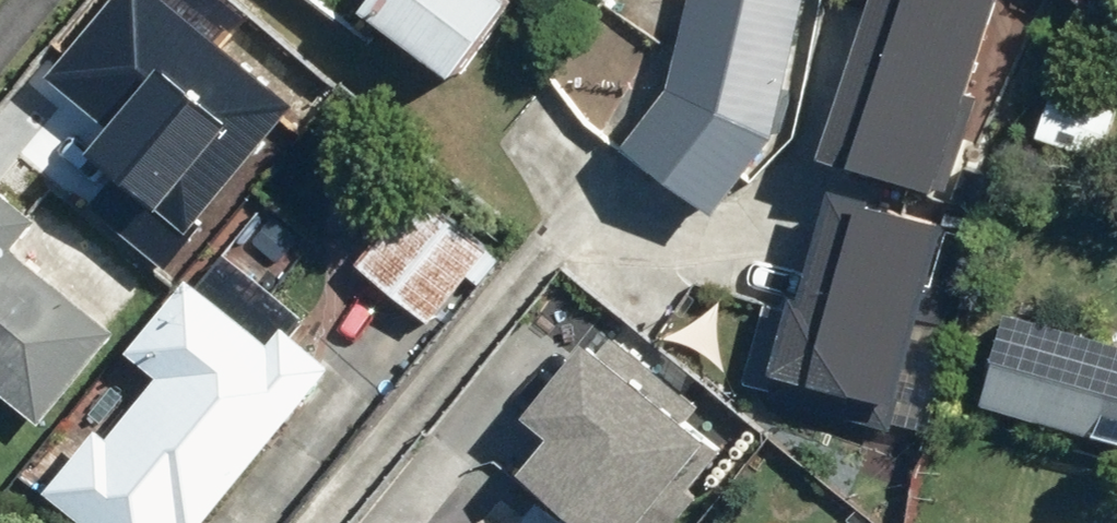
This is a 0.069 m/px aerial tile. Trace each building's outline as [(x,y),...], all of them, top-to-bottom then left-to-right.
[(159,0),(112,0),(47,77),(105,126),(84,152),(117,180),(93,209),(156,262),(287,108),(159,0)] [(354,20),(445,86),(504,5),(497,0),(368,0),(354,20)] [(803,1),(799,0),(686,0),(664,97),(619,154),(707,223),(771,144),(803,1)] [(815,167),(929,205),(997,0),(870,0),(815,167)] [(354,274),(423,329),(488,249),(418,194),(354,274)] [(37,433),(115,335),(13,254),(37,225),(0,196),(0,404),(37,433)] [(743,387),(928,437),(959,326),(922,316),(945,230),(824,197),(794,309),(766,301),(743,387)] [(332,371),(291,339),(308,318),(213,243),(20,484),(70,522),(209,522),(332,371)] [(1006,316),(978,414),(1116,453),(1116,347),(1006,316)] [(491,380),(431,456),(499,510),(559,435),(491,380)] [(538,502),(522,522),(564,522),(538,502)]
